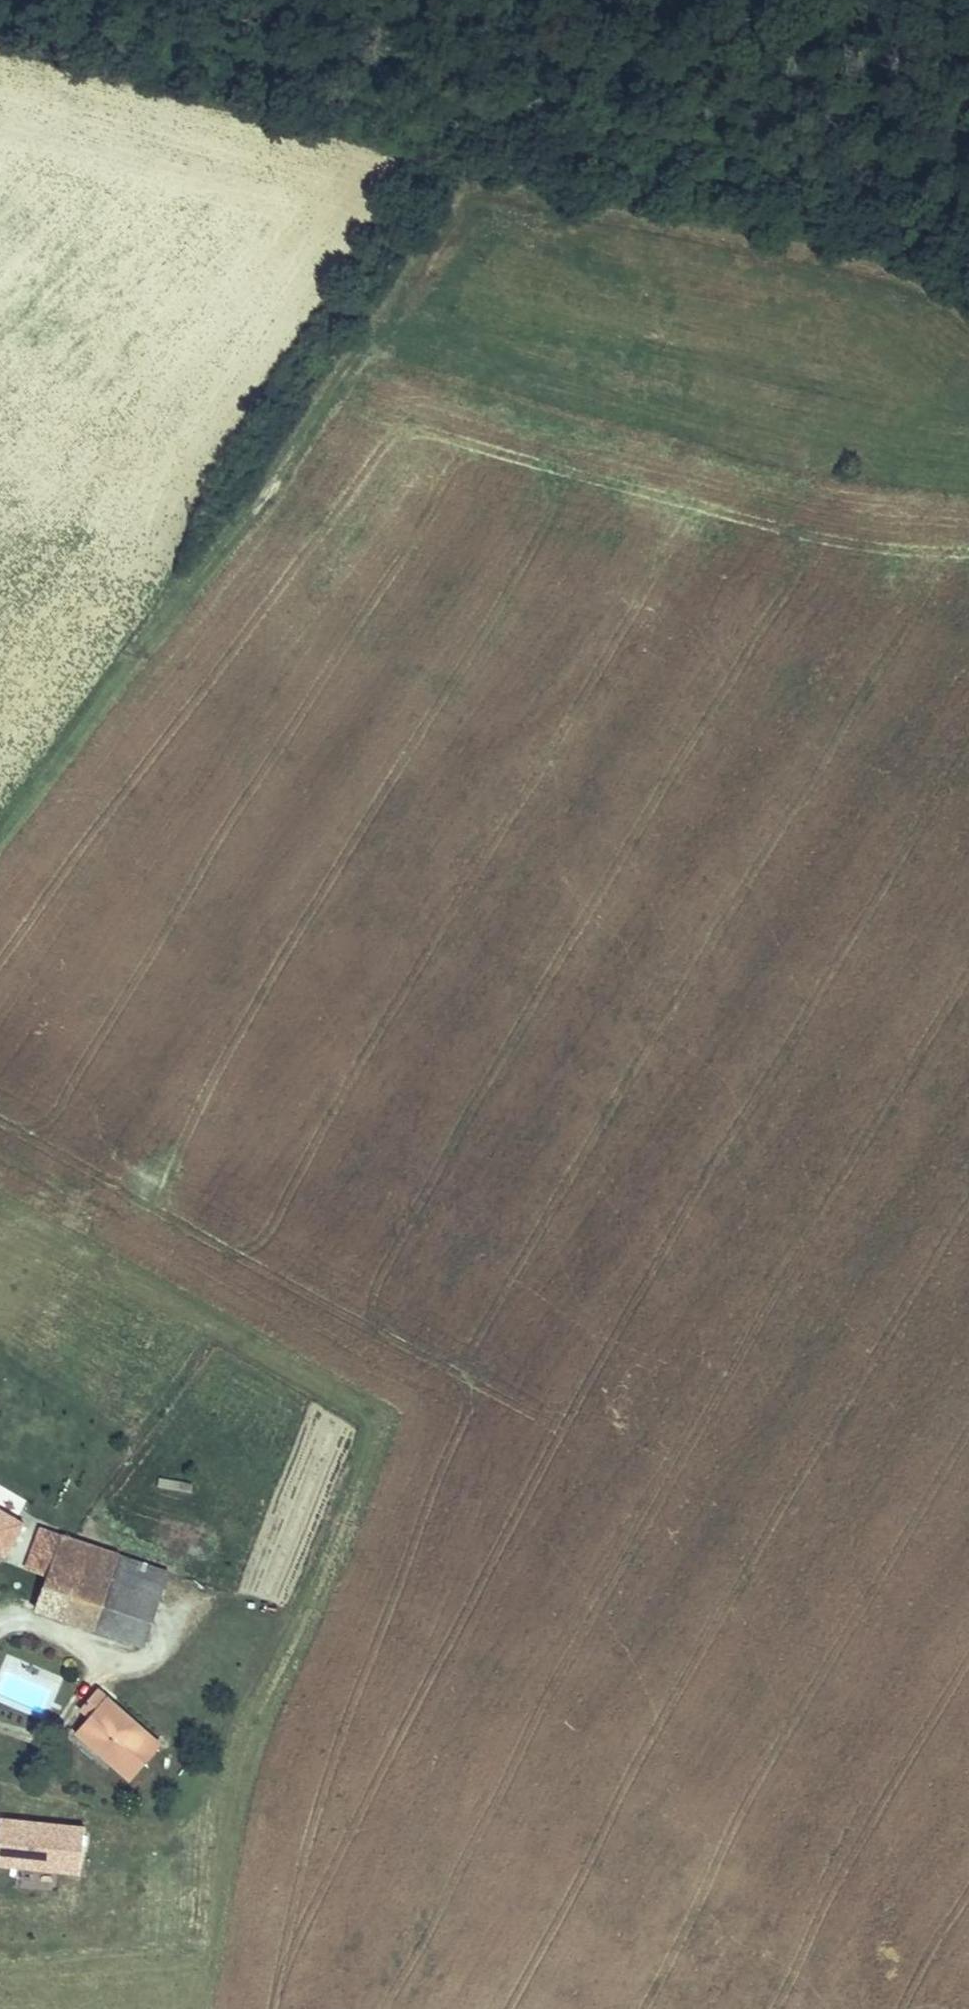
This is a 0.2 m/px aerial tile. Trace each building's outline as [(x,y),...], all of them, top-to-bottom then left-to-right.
[(153,1477),(152,1489),(191,1492),(192,1481),(153,1477)] [(33,1539),(25,1565),(49,1575),(55,1546),(33,1539)] [(25,1565),(13,1617),(70,1631),(91,1554),(55,1546),(49,1575),(25,1565)] [(91,1554),(70,1631),(99,1640),(116,1561),(91,1554)] [(116,1561),(99,1640),(143,1651),(162,1574),(116,1561)] [(92,1720),(103,1728),(93,1743),(146,1782),(173,1749),(107,1700),(92,1720)] [(84,1822),(0,1818),(0,1869),(82,1873),(84,1822)]
